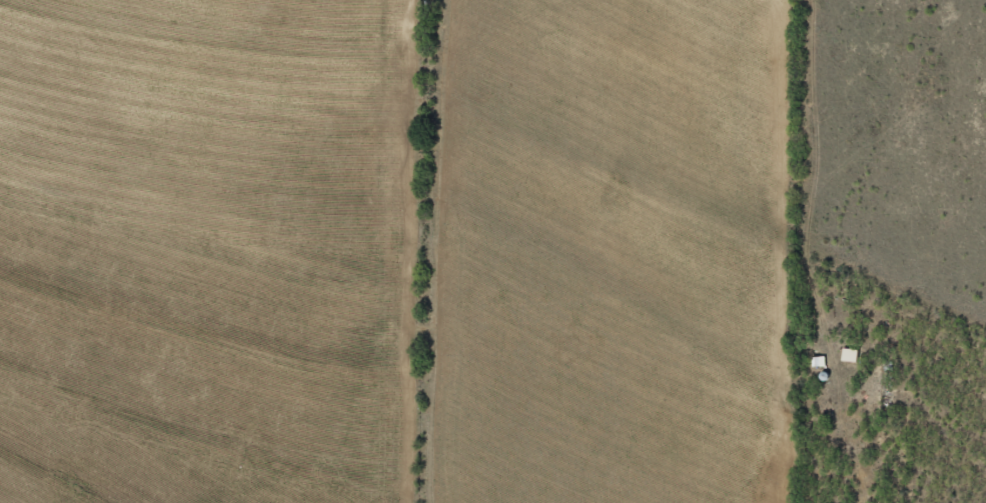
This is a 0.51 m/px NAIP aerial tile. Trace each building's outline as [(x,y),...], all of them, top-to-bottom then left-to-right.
[(844,361),(859,361),(859,348),(844,348),(844,361)]
